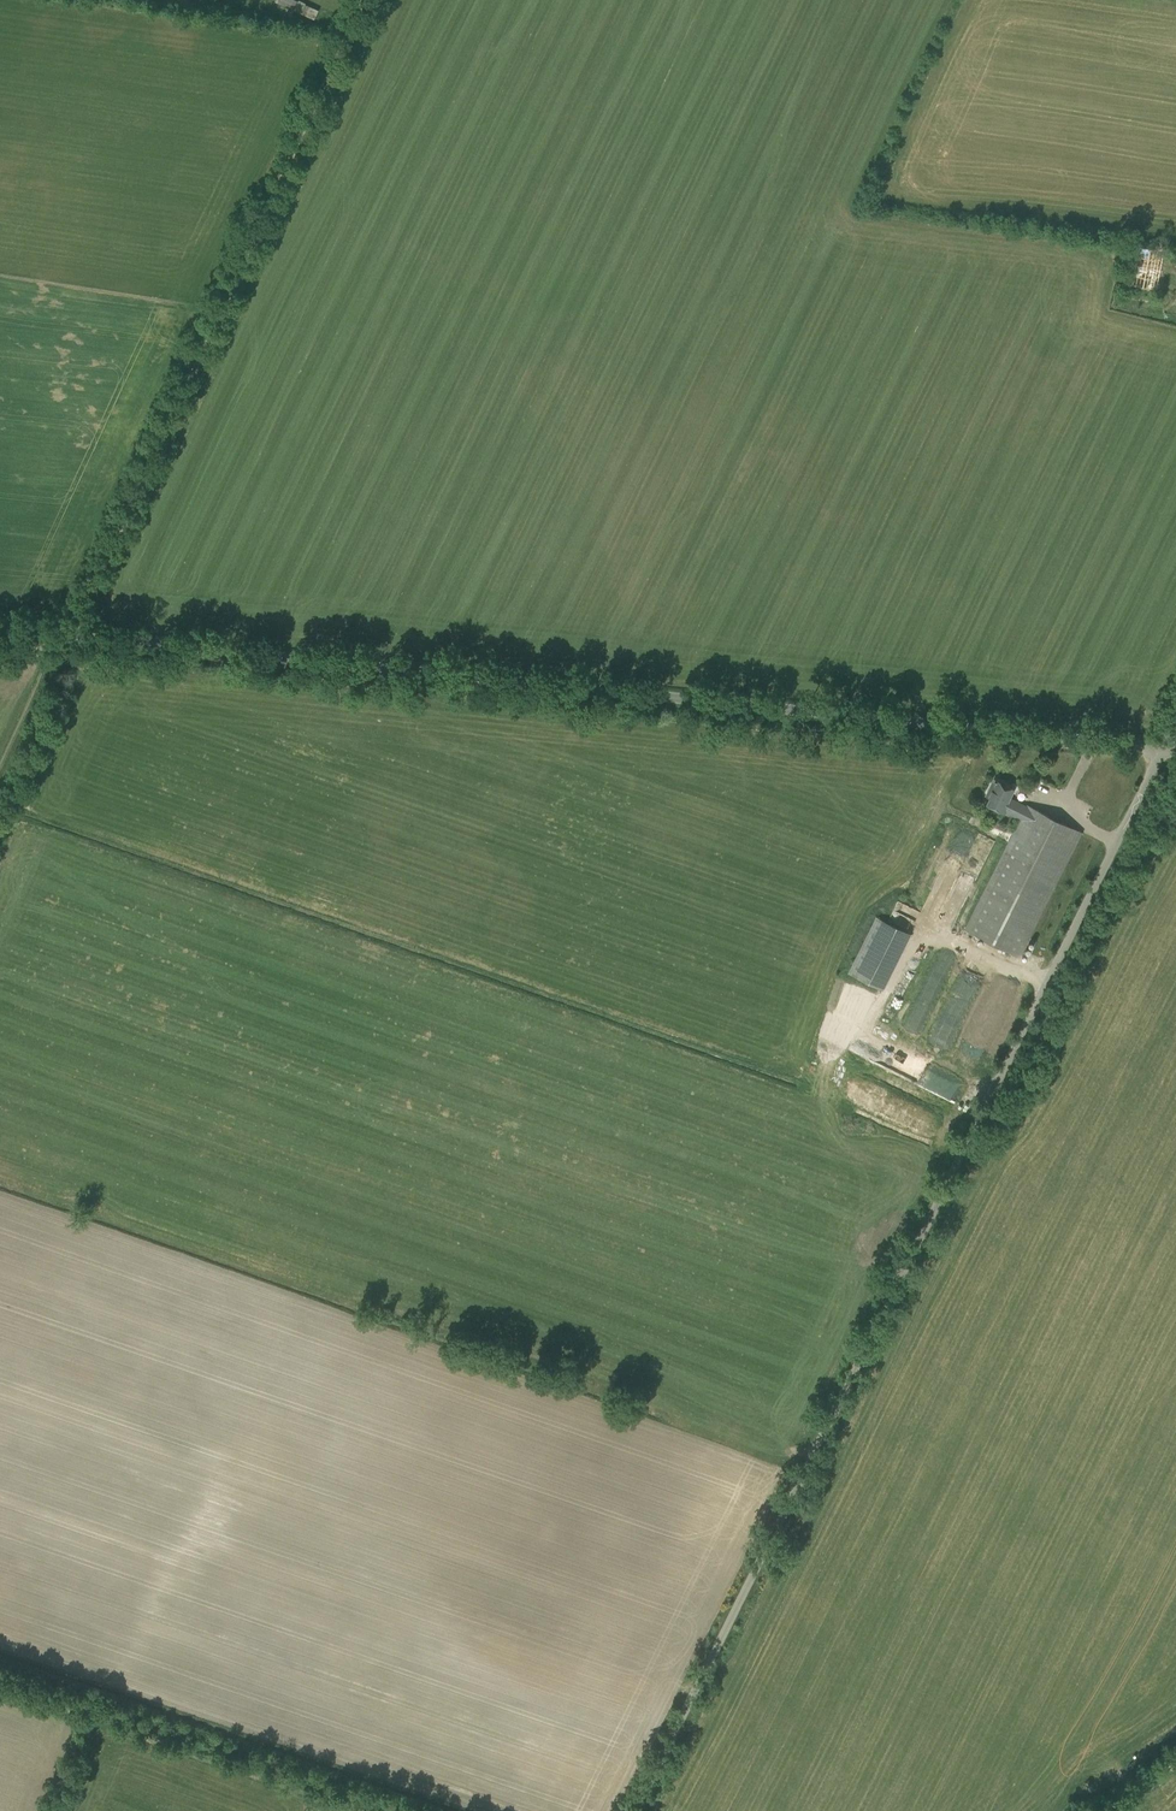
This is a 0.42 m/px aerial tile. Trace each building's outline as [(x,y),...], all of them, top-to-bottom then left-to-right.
[(274,1),(316,18),(320,8),(299,0),(275,0),(274,1)] [(1158,289),(1165,251),(1136,245),(1128,283),(1158,289)] [(1019,818),(1026,805),(1010,797),(1014,789),(995,779),(987,795),(991,797),(988,804),(1005,813),(1006,812),(1019,818)] [(1020,957),(1082,832),(1027,804),(964,929),(1020,957)] [(911,933),(875,916),(848,972),(883,989),(911,933)]
